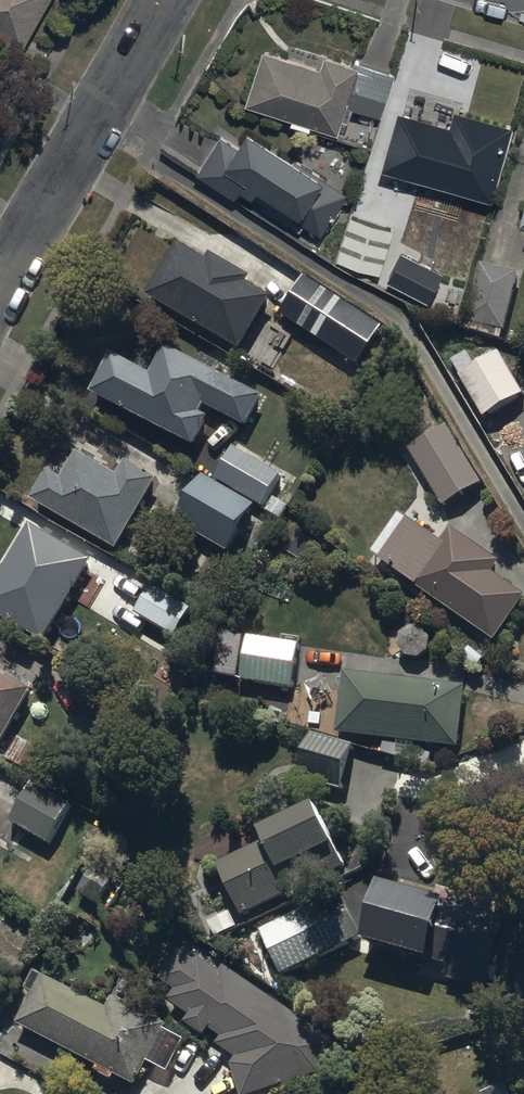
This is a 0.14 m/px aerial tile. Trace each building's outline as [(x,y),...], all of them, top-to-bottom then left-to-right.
[(27,41),(44,10),(48,1),(49,0),(0,0),(0,27),(27,41)] [(324,53),(319,68),(263,50),(246,105),(338,135),(348,106),(383,117),(396,76),(361,65),(324,53)] [(432,184),(492,203),(516,129),(456,109),(451,125),(399,109),(380,167),(432,184)] [(349,195),(332,184),(248,129),(236,147),(221,137),(197,174),(235,199),(239,193),(299,233),(305,224),(322,236),(349,195)] [(334,261),(379,275),(394,228),(348,214),(334,261)] [(148,299),(241,353),(272,301),(249,288),(254,280),(213,256),(208,264),(178,247),(148,299)] [(400,250),(385,280),(431,302),(445,272),(400,250)] [(468,327),(506,336),(520,277),(482,268),(468,327)] [(282,318),(361,370),(387,332),(308,279),(282,318)] [(166,349),(151,376),(115,357),(109,369),(95,395),(195,449),(209,422),(202,418),(207,408),(249,430),(264,401),(166,349)] [(462,377),(486,420),(523,399),(523,396),(501,355),(462,377)] [(451,429),(412,452),(444,508),(484,485),(451,429)] [(235,449),(218,481),(267,507),(284,475),(235,449)] [(47,512),(86,535),(117,553),(159,482),(127,464),(119,478),(80,456),(65,482),(50,473),(32,504),(47,512)] [(179,526),(231,555),(258,509),(206,479),(179,526)] [(495,644),(523,604),(523,597),(494,576),(502,565),(453,530),(445,541),(406,514),(374,559),(495,644)] [(45,647),(94,563),(32,527),(0,581),(0,620),(45,647)] [(137,617),(178,641),(195,612),(154,588),(137,617)] [(249,637),(241,683),(294,691),(301,645),(249,637)] [(0,754),(35,694),(0,674),(0,754)] [(348,677),(341,738),(461,752),(468,691),(348,677)] [(315,736),(300,778),(343,794),(358,752),(315,736)] [(33,782),(11,821),(49,843),(72,804),(33,782)] [(268,840),(218,864),(244,916),(347,866),(338,848),(340,848),(318,802),(263,829),(268,840)] [(508,918),(383,881),(366,938),(434,959),(434,961),(452,967),(449,978),(487,990),(508,918)] [(284,975),(363,936),(341,891),(262,929),(284,975)] [(187,1022),(207,1036),(212,1029),(222,1035),(217,1043),(237,1056),(233,1062),(243,1093),(261,1093),(333,1071),(320,1027),(227,967),(223,973),(200,957),(198,961),(181,950),(162,979),(177,989),(170,1000),(192,1014),(187,1022)] [(33,992),(17,1024),(99,1066),(96,1072),(113,1080),(116,1074),(137,1084),(169,1024),(115,996),(109,1008),(36,970),(26,989),(33,992)] [(483,1092),(483,1093),(517,1093),(514,1082),(483,1092)]
